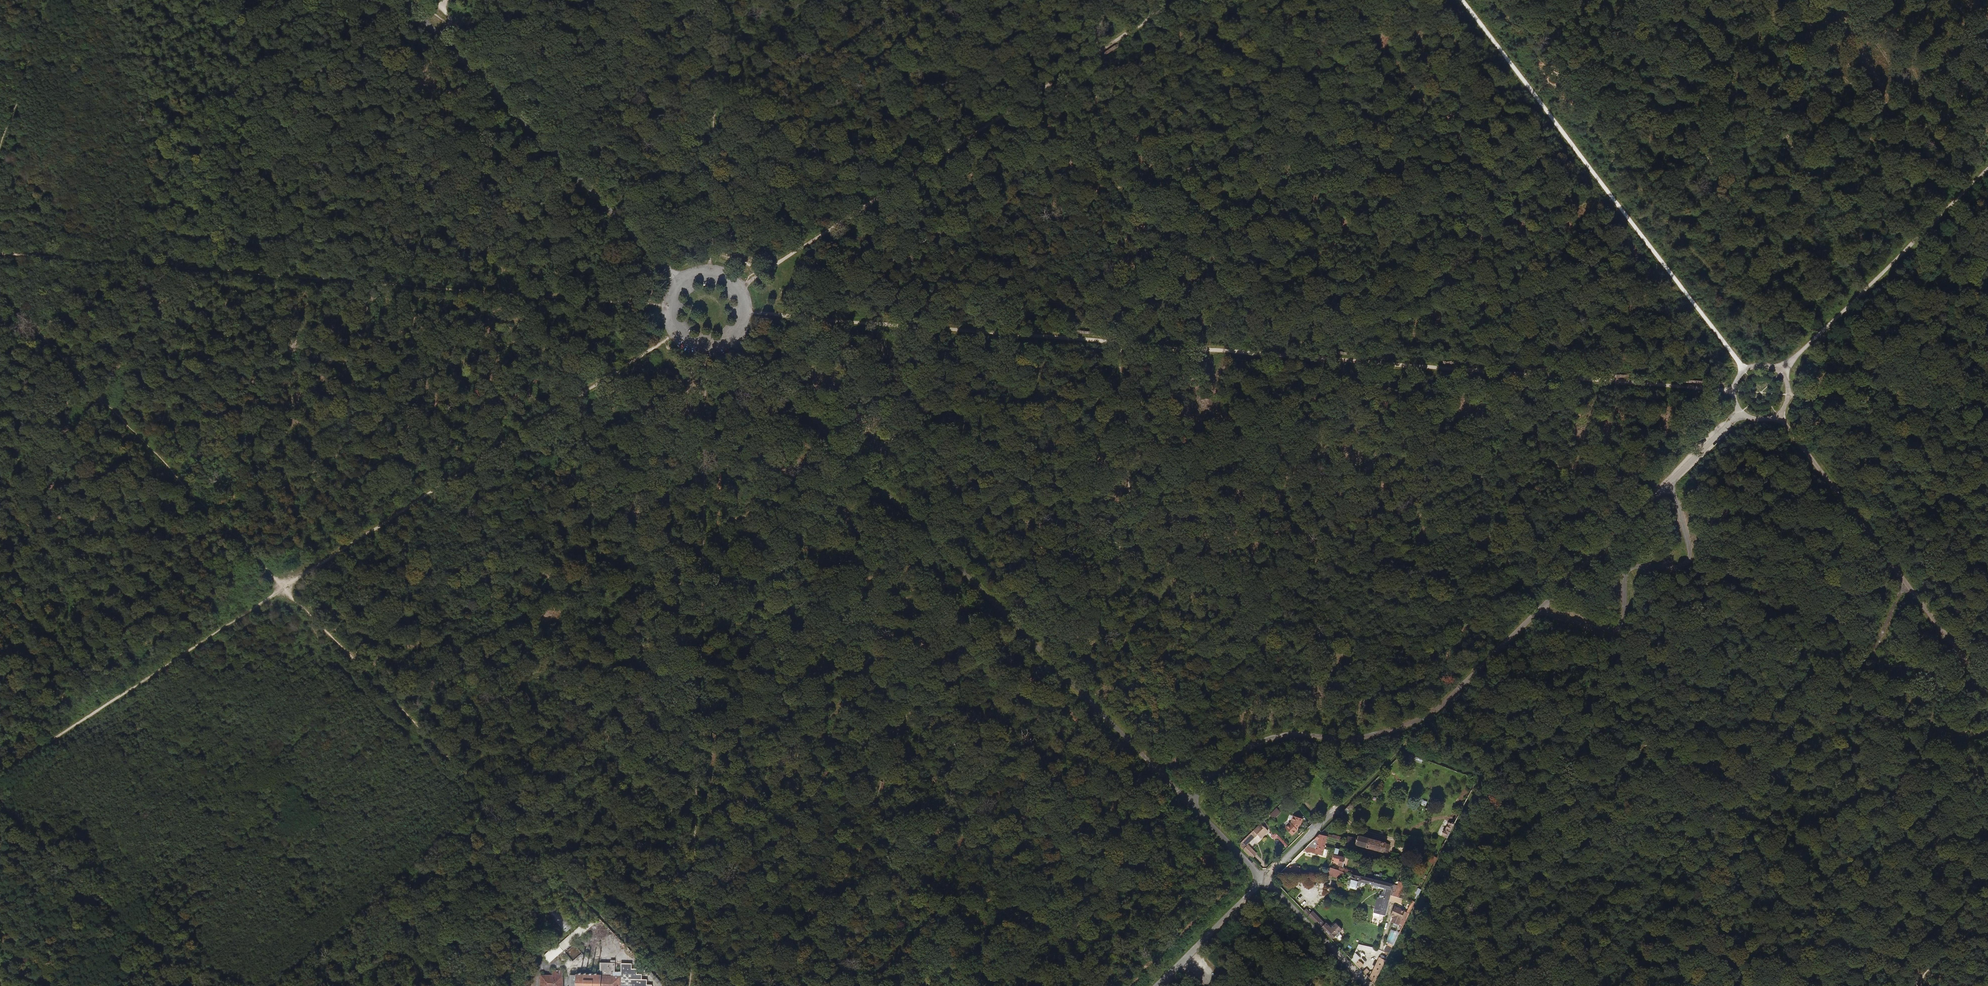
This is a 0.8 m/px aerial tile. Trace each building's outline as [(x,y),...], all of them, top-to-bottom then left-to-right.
[(517,706),(516,695),(506,696),(507,707),(517,706)] [(1349,818),(1367,801),(1363,797),(1345,814),(1349,818)] [(1275,820),(1281,814),(1278,810),(1271,816),(1275,820)] [(1299,826),(1301,820),(1294,818),(1291,825),(1295,830),(1299,826)] [(1447,839),(1455,824),(1450,821),(1445,830),(1444,829),(1441,835),(1447,839)] [(1260,839),(1268,831),(1262,825),(1242,845),(1240,846),(1245,851),(1250,846),(1259,837),(1260,839)] [(1295,830),(1291,825),(1286,830),(1292,837),(1297,832),(1295,830)] [(1326,834),(1316,843),(1321,845),(1320,850),(1312,847),(1304,855),(1324,859),(1329,841),(1328,840),(1326,834)] [(1387,846),(1357,839),(1357,842),(1348,840),(1347,845),(1374,852),(1385,855),(1387,846)] [(1346,870),(1349,861),(1340,858),(1341,852),(1337,851),(1334,863),(1341,865),(1341,868),(1343,870),(1346,870)] [(1433,866),(1437,858),(1430,856),(1427,863),(1433,866)] [(1357,876),(1342,871),(1341,874),(1347,876),(1355,879),(1355,877),(1363,879),(1365,867),(1362,866),(1361,870),(1359,870),(1357,876)] [(1345,882),(1347,876),(1341,874),(1332,871),(1331,877),(1345,882)] [(1400,888),(1368,880),(1363,879),(1355,877),(1355,879),(1352,891),(1360,893),(1361,889),(1364,889),(1364,888),(1366,888),(1367,886),(1375,888),(1375,890),(1387,893),(1386,896),(1383,898),(1382,901),(1385,901),(1384,907),(1378,905),(1375,919),(1380,920),(1382,918),(1388,920),(1394,897),(1395,898),(1396,893),(1398,893),(1400,888)] [(1403,900),(1407,885),(1401,884),(1400,888),(1398,893),(1396,893),(1395,898),(1403,900)] [(581,913),(561,893),(557,897),(577,917),(581,913)] [(548,912),(566,931),(572,926),(554,907),(548,912)] [(1400,926),(1407,913),(1396,908),(1392,917),(1395,918),(1397,919),(1395,923),(1400,926)] [(1324,921),(1312,910),(1310,911),(1308,914),(1319,926),(1324,921)] [(1343,928),(1338,923),(1336,922),(1334,922),(1329,926),(1324,921),(1319,926),(1332,939),(1335,936),(1337,938),(1341,933),(1340,931),(1343,928)] [(574,939),(590,925),(588,922),(580,929),(578,928),(570,935),(574,939)] [(544,965),(574,939),(570,935),(555,948),(552,945),(548,948),(539,957),(541,960),(540,961),(544,965)] [(646,981),(640,981),(640,976),(636,976),(636,970),(631,970),(631,966),(618,965),(618,971),(612,971),(612,965),(600,965),(599,976),(569,975),(569,985),(646,985),(646,981)] [(1374,982),(1380,970),(1373,971),(1370,978),(1374,982)] [(561,971),(552,971),(552,976),(539,976),(539,985),(561,985),(561,971)]
